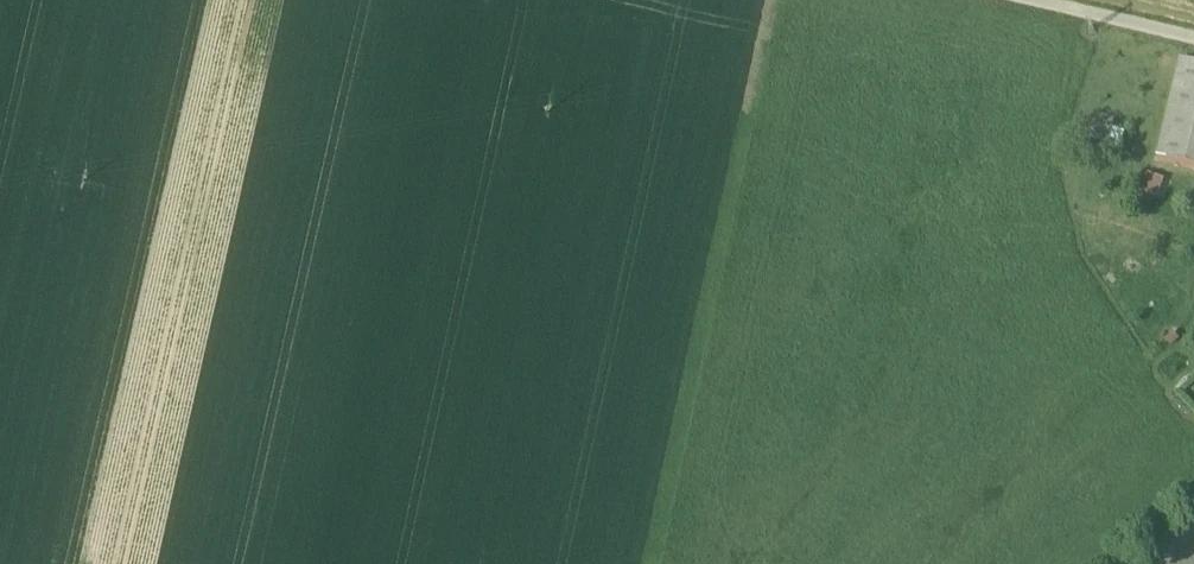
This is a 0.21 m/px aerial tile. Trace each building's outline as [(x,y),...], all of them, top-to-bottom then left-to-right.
[(1193,169),(1193,65),(1179,62),(1155,160),(1169,163),(1193,169)] [(1163,181),(1145,174),(1139,192),(1156,198),(1163,181)]
